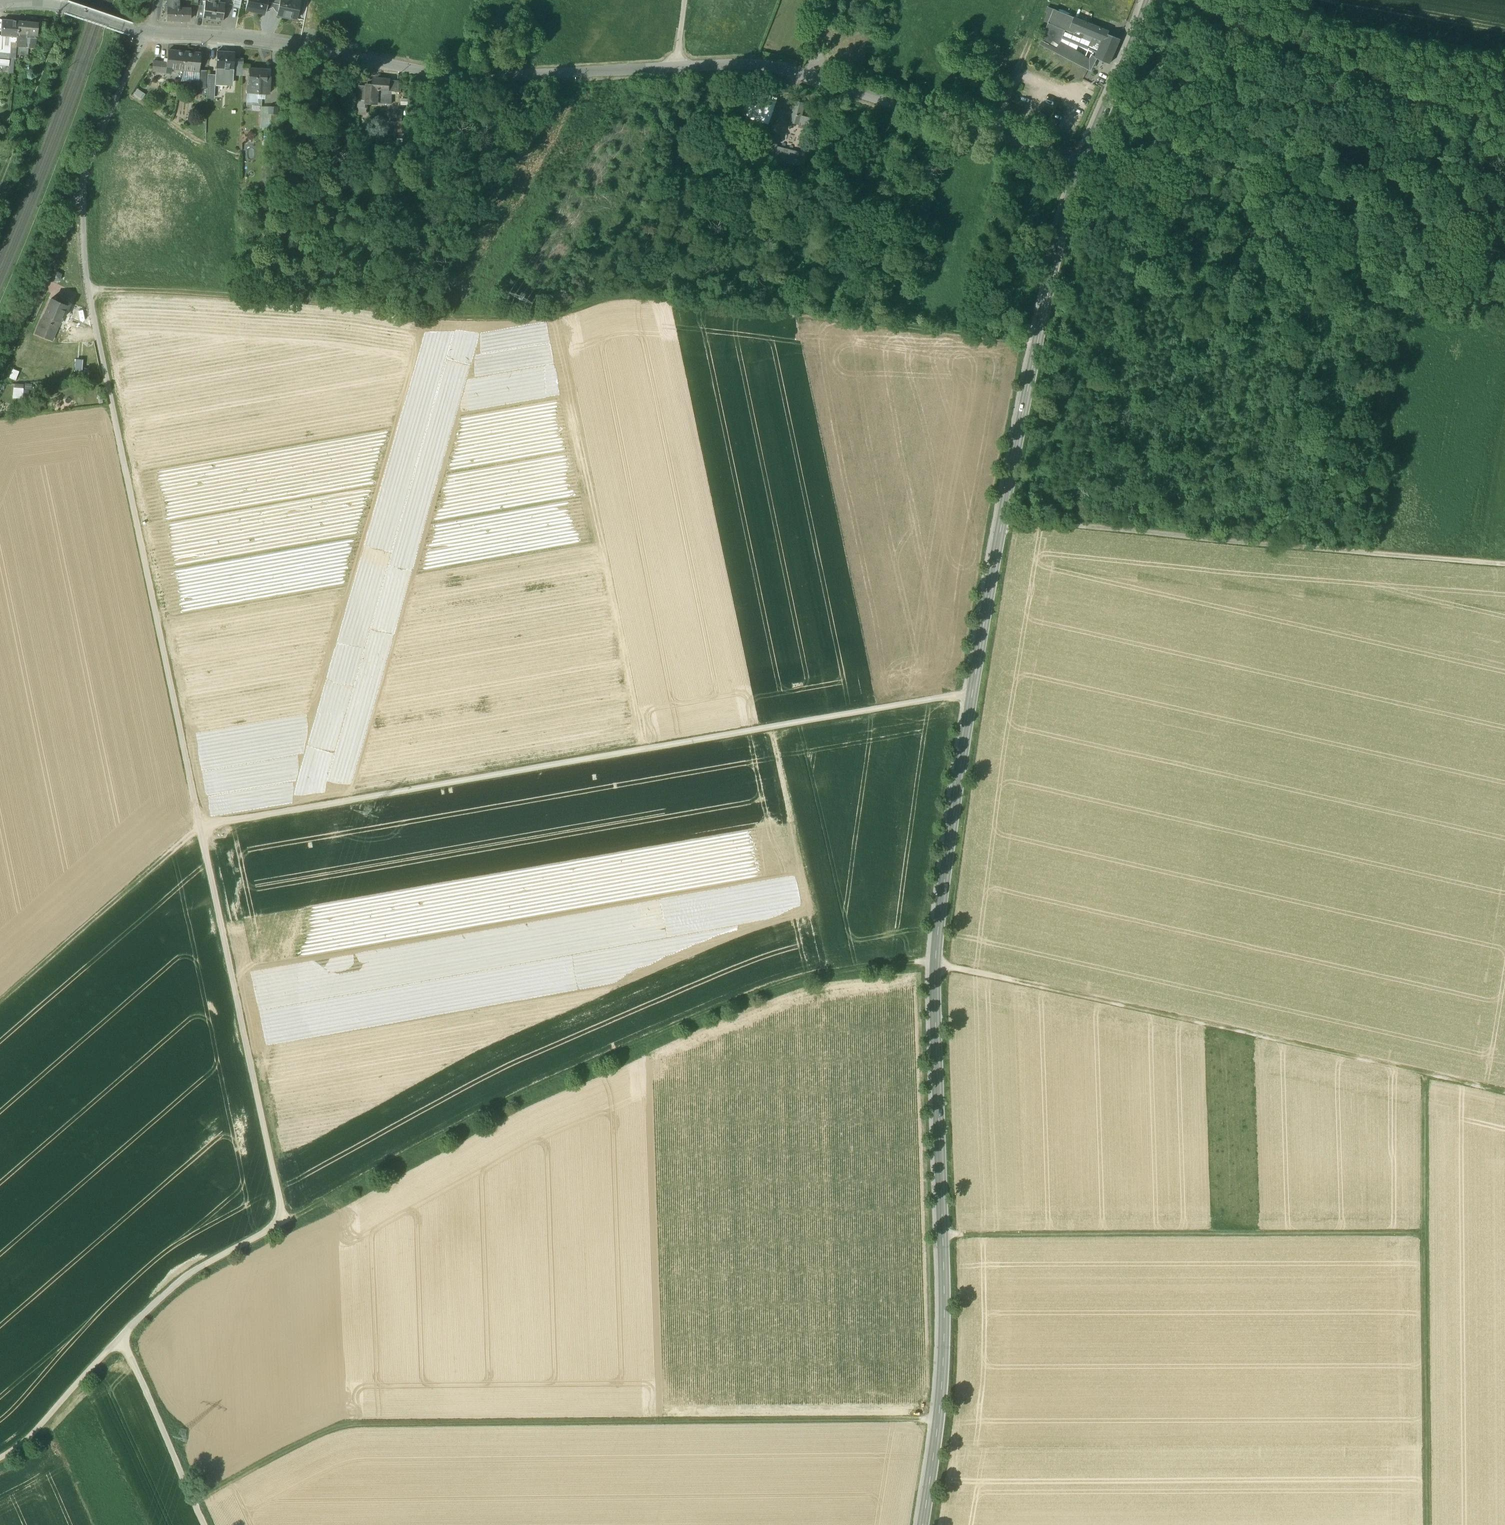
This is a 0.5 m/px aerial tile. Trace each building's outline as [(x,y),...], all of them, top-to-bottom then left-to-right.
[(178,8),(178,0),(168,0),(168,4),(165,4),(165,8),(168,8),(182,9),(182,11),(190,11),(190,8),(178,8)] [(246,10),(265,14),(267,3),(268,0),(248,0),(246,10)] [(279,5),(277,16),(297,20),(301,0),(280,0),(279,5)] [(219,3),(205,1),(205,6),(203,18),(203,19),(223,21),(225,3),(219,3)] [(182,9),(168,8),(168,19),(176,20),(175,23),(180,23),(180,20),(190,20),(190,11),(182,11),(182,9)] [(1108,32),(1054,10),(1040,43),(1077,62),(1082,55),(1074,51),(1060,43),(1065,30),(1074,33),(1075,29),(1096,37),(1095,42),(1101,45),(1106,34),(1107,34),(1108,32)] [(19,21),(3,20),(1,36),(17,37),(17,31),(19,31),(19,21)] [(38,23),(19,21),(19,31),(31,33),(32,33),(32,38),(37,38),(38,23)] [(862,21),(861,22),(859,22),(857,27),(870,31),(871,29),(869,23),(862,21)] [(19,31),(17,31),(17,37),(16,42),(16,47),(21,47),(26,48),(26,35),(31,35),(31,33),(19,31)] [(1101,45),(1096,58),(1109,63),(1120,39),(1107,34),(1106,34),(1101,45)] [(0,36),(0,47),(11,48),(11,42),(15,42),(16,42),(17,37),(1,36),(0,36)] [(11,48),(0,47),(0,59),(10,60),(10,58),(15,58),(15,55),(16,51),(16,47),(16,42),(15,42),(11,42),(11,48)] [(185,52),(168,50),(167,62),(166,72),(171,73),(172,68),(183,70),(185,52)] [(235,52),(217,51),(216,68),(234,69),(234,63),(235,52)] [(201,53),(185,52),(183,70),(199,71),(199,70),(201,53)] [(1087,61),(1082,55),(1077,62),(1084,66),(1087,61)] [(167,62),(153,61),(152,71),(166,72),(167,62)] [(1093,65),(1087,61),(1084,66),(1090,69),(1093,65)] [(243,64),(234,63),(234,69),(233,75),(243,75),(243,68),(243,64)] [(234,69),(216,68),(215,86),(227,86),(228,82),(233,83),(233,75),(234,69)] [(267,69),(249,68),(248,75),(247,93),(262,94),(269,94),(270,77),(267,77),(267,69)] [(207,71),(199,70),(199,71),(198,89),(206,89),(207,71)] [(390,81),(375,80),(374,86),(374,88),(381,89),(389,90),(390,87),(390,81)] [(374,86),(367,86),(366,103),(377,103),(378,92),(381,89),(374,88),(374,86)] [(138,88),(134,93),(142,98),(145,93),(138,88)] [(262,94),(247,93),(247,104),(262,105),(262,94)] [(796,101),(791,122),(799,124),(800,120),(804,103),(796,101)] [(269,107),(262,106),(262,128),(272,128),(272,125),(271,125),(271,114),(269,114),(269,107)] [(278,107),(269,107),(269,114),(271,114),(271,125),(272,125),(277,125),(277,114),(278,107)] [(768,131),(761,129),(754,152),(771,158),(777,139),(767,135),(768,131)] [(805,159),(780,153),(778,160),(803,166),(805,159)] [(51,299),(45,315),(60,321),(65,308),(68,310),(70,303),(59,299),(58,301),(51,299)] [(60,321),(45,315),(42,319),(58,326),(60,321)] [(58,326),(42,319),(36,334),(52,341),(58,326)] [(72,348),(73,372),(84,371),(84,359),(78,359),(78,348),(72,348)] [(16,379),(19,371),(14,369),(11,377),(16,379)] [(13,397),(24,397),(24,387),(14,387),(13,397)]
